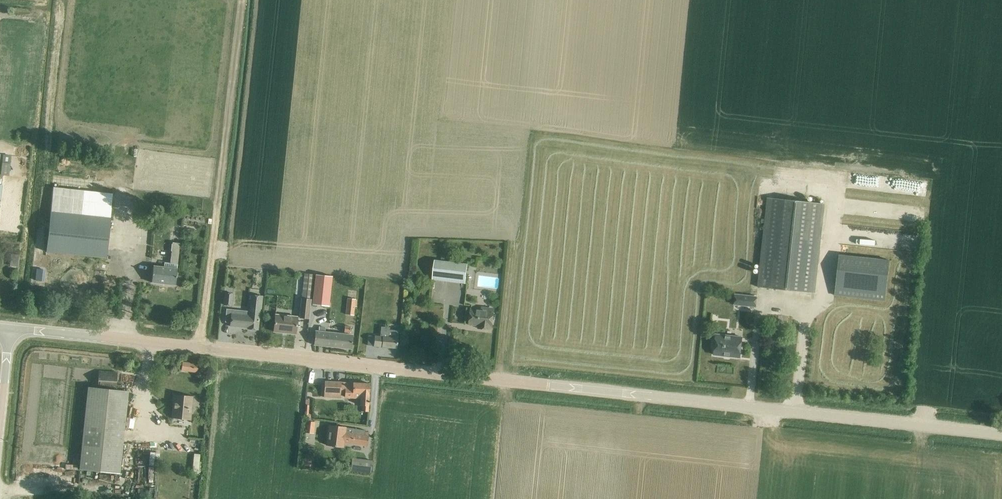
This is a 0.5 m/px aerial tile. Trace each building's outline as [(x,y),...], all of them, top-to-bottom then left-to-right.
[(104,257),(110,194),(50,188),(44,252),(104,257)] [(757,286),(814,293),(824,203),(766,197),(757,286)] [(921,215),(922,205),(906,205),(906,214),(921,215)] [(179,239),(178,255),(186,256),(187,239),(179,239)] [(173,284),(177,243),(171,242),(169,262),(163,262),(162,265),(150,264),(148,282),(173,284)] [(837,254),(833,295),(883,300),(888,260),(837,254)] [(465,283),(467,264),(435,260),(432,279),(465,283)] [(301,273),(298,297),(297,317),(306,317),(310,274),(301,273)] [(312,274),(309,304),(325,306),(328,275),(312,274)] [(223,305),(231,306),(233,294),(225,293),(223,305)] [(755,306),(756,296),(734,294),(733,304),(755,306)] [(225,322),(230,323),(230,326),(248,328),(247,329),(258,330),(260,309),(261,309),(262,296),(251,295),(249,316),(232,314),(232,310),(226,309),(225,322)] [(346,314),(354,315),(356,299),(347,298),(346,314)] [(471,308),(469,324),(478,325),(478,328),(492,330),(494,311),(490,310),(490,308),(482,307),(481,309),(471,308)] [(292,333),(294,316),(273,314),(271,330),(292,333)] [(397,348),(398,331),(389,330),(389,327),(381,327),(380,336),(373,335),(368,335),(367,345),(372,345),(395,347),(397,348)] [(350,333),(313,329),(312,343),(349,347),(350,333)] [(739,357),(741,337),(715,334),(714,340),(712,341),(712,346),(713,348),(713,354),(739,357)] [(197,364),(182,362),(180,370),(196,372),(197,364)] [(319,367),(318,378),(326,379),(327,368),(319,367)] [(98,370),(97,386),(114,387),(116,372),(98,370)] [(326,381),(325,397),(332,397),(333,393),(340,393),(344,393),(344,397),(360,397),(360,406),(362,406),(361,412),(368,412),(369,383),(352,383),(340,382),(326,381)] [(120,473),(128,392),(87,388),(80,459),(79,464),(79,469),(120,473)] [(174,394),(172,418),(190,420),(192,396),(174,394)] [(304,430),(312,431),(314,421),(306,420),(304,430)] [(366,446),(367,436),(368,433),(364,432),(365,430),(345,427),(329,424),(325,445),(342,447),(342,444),(345,444),(345,443),(366,446)] [(371,460),(352,458),(350,470),(369,473),(371,460)]
